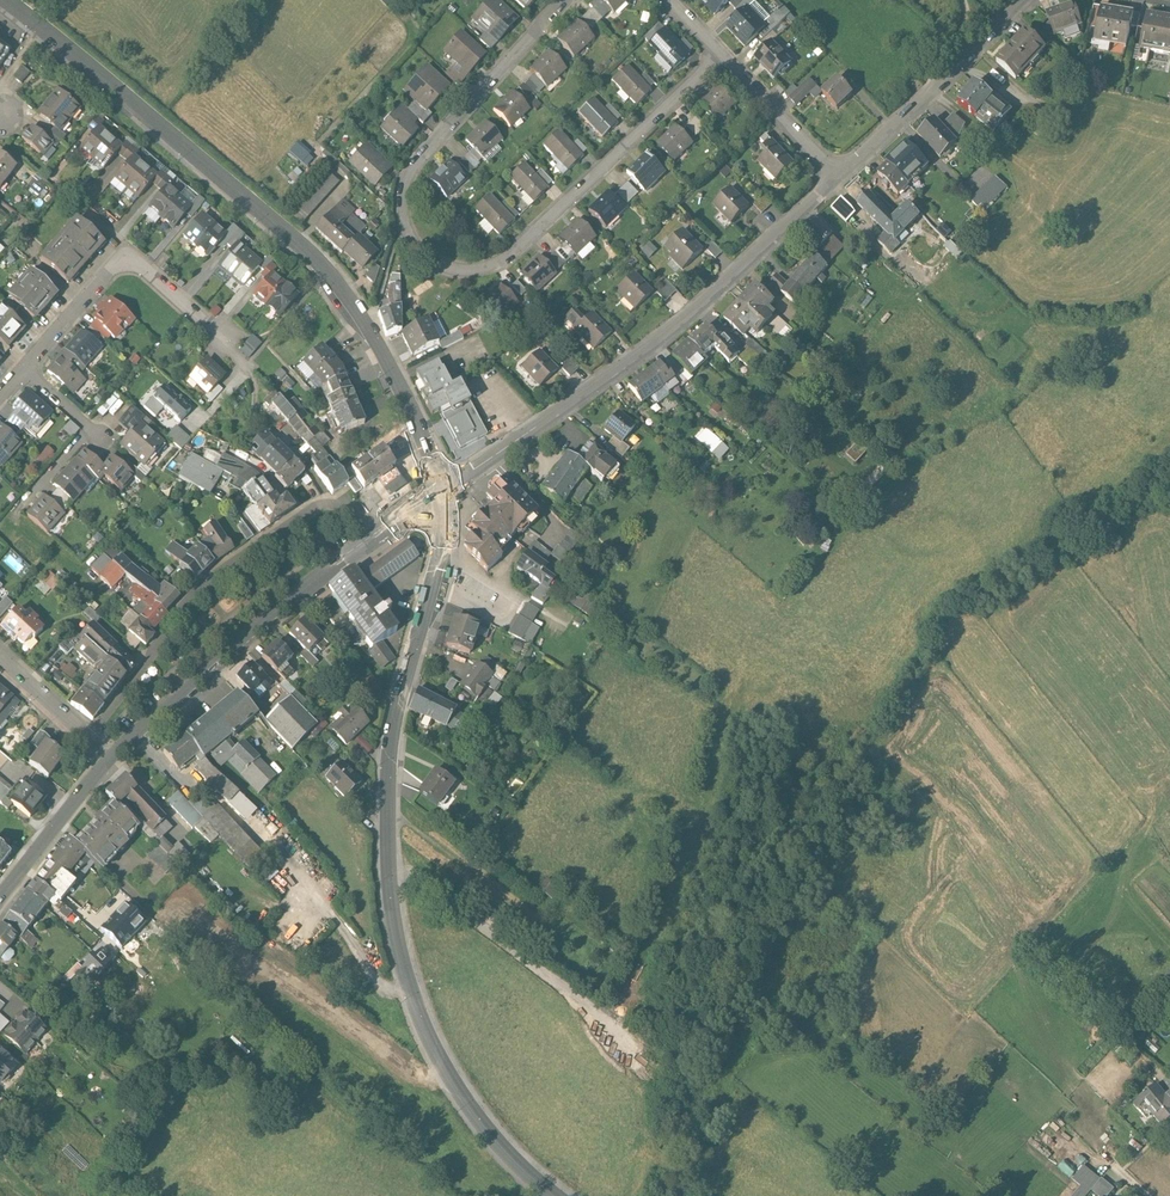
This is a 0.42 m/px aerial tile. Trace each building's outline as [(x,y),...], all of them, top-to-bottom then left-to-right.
[(494,0),(490,0),(476,16),(484,23),(481,26),(487,31),(498,41),(505,34),(503,31),(514,19),(494,0)] [(526,11),(536,0),(515,0),(526,11)] [(601,0),(595,0),(589,6),(592,9),(602,19),(611,10),(601,0)] [(611,10),(614,14),(614,13),(613,12),(623,1),(625,3),(628,0),(601,0),(611,10)] [(702,1),(715,16),(729,3),(732,0),(703,0),(702,1)] [(729,3),(736,11),(746,1),(746,0),(732,0),(729,3)] [(746,1),(736,11),(740,16),(748,9),(751,6),(746,1)] [(751,6),(748,9),(740,16),(727,28),(745,48),(758,35),(766,28),(764,26),(771,19),(755,2),(751,6)] [(1074,3),(1046,12),(1054,34),(1063,31),(1063,30),(1076,25),(1073,15),(1077,13),(1074,3)] [(1101,6),(1094,4),(1089,24),(1097,26),(1101,6)] [(1117,8),(1101,5),(1101,6),(1097,26),(1094,37),(1110,41),(1117,8)] [(1134,12),(1117,8),(1110,41),(1127,44),(1131,26),(1134,12)] [(602,19),(592,9),(587,13),(597,23),(602,19)] [(776,18),(781,24),(791,15),(785,10),(776,18)] [(1141,14),(1134,12),(1131,26),(1138,27),(1138,25),(1141,14)] [(1148,14),(1141,12),(1141,14),(1138,25),(1145,27),(1148,14)] [(597,23),(587,13),(582,18),(592,28),(597,23)] [(1148,14),(1145,27),(1139,56),(1148,58),(1150,49),(1169,53),(1169,18),(1148,14)] [(776,18),(766,28),(758,35),(763,40),(773,32),(781,24),(776,18)] [(594,39),(577,21),(571,26),(572,27),(558,40),(558,39),(557,40),(574,58),(575,57),(574,56),(585,45),(586,46),(594,39)] [(659,24),(644,38),(650,44),(665,30),(659,24)] [(679,44),(665,29),(665,30),(650,44),(660,55),(667,63),(674,70),(690,56),(688,54),(679,44)] [(1027,30),(996,61),(1016,80),(1046,48),(1027,30)] [(498,41),(487,31),(479,40),(490,50),(498,41)] [(763,40),(760,43),(765,49),(772,42),(773,43),(778,37),(773,32),(763,40)] [(485,56),(460,33),(443,52),(463,69),(458,75),(462,79),(467,73),(468,74),(485,56)] [(693,49),(684,39),(679,44),(688,54),(693,49)] [(0,41),(0,64),(11,50),(0,41)] [(773,43),(772,42),(765,49),(755,58),(775,79),(784,71),(782,69),(790,61),(773,43)] [(549,52),(544,56),(545,57),(531,70),(530,69),(529,70),(546,88),(547,87),(546,85),(557,75),(558,77),(566,70),(549,52)] [(667,63),(660,55),(655,59),(655,60),(662,67),(663,67),(666,65),(666,64),(667,63)] [(30,72),(22,65),(14,77),(21,83),(30,72)] [(640,79),(627,65),(612,80),(621,90),(630,99),(636,106),(652,91),(649,89),(640,79)] [(427,67),(404,92),(415,102),(426,112),(427,111),(449,87),(427,67)] [(458,75),(451,68),(445,74),(457,85),(462,79),(458,75)] [(654,84),(645,74),(640,79),(649,89),(654,84)] [(538,89),(529,79),(523,84),(533,94),(538,89)] [(810,79),(788,99),(796,107),(817,88),(810,79)] [(853,95),(838,79),(822,94),(837,110),(853,95)] [(992,98),(975,83),(958,104),(976,118),(992,98)] [(533,94),(523,84),(518,88),(528,98),(533,94)] [(720,87),(715,91),(716,92),(702,106),(716,121),(727,110),(729,112),(736,104),(720,87)] [(630,99),(621,90),(617,94),(625,103),(630,99)] [(79,109),(60,92),(55,97),(52,97),(48,102),(69,120),(79,109)] [(512,92),(508,96),(509,97),(495,110),(494,109),(494,110),(510,127),(511,126),(509,125),(520,115),(521,116),(529,109),(512,92)] [(606,112),(593,98),(577,113),(602,139),(618,124),(615,122),(606,112)] [(992,98),(976,118),(994,133),(1010,112),(992,98)] [(69,120),(48,102),(43,107),(44,110),(40,115),(55,127),(60,131),(69,120)] [(426,112),(415,102),(407,111),(423,125),(432,116),(427,111),(426,112)] [(400,104),(393,112),(396,115),(382,130),(402,148),(416,132),(412,128),(413,126),(406,120),(411,114),(407,111),(400,104)] [(620,117),(611,107),(606,112),(615,122),(620,117)] [(920,131),(933,117),(926,110),(912,125),(920,131)] [(941,127),(956,143),(965,126),(953,116),(941,127)] [(98,117),(88,128),(94,133),(97,129),(103,122),(98,117)] [(707,129),(697,119),(692,123),(702,134),(707,129)] [(941,127),(934,119),(918,134),(940,159),(956,143),(941,127)] [(502,140),(485,122),(480,127),(481,128),(467,141),(466,140),(466,141),(482,159),(483,158),(481,156),(492,146),(494,148),(496,146),(502,140)] [(702,134),(692,123),(687,128),(696,138),(702,134)] [(46,138),(33,127),(29,133),(26,132),(22,136),(23,140),(43,156),(53,144),(46,138)] [(60,131),(55,127),(50,132),(61,142),(66,135),(60,131)] [(677,128),(672,132),(673,133),(659,146),(658,145),(657,146),(674,164),(675,163),(673,161),(682,153),(684,151),(686,152),(693,145),(677,128)] [(97,129),(94,133),(80,149),(92,159),(110,137),(105,133),(102,134),(97,129)] [(572,145),(558,131),(543,145),(567,171),(583,157),(581,155),(572,145)] [(61,142),(50,132),(46,138),(53,144),(56,147),(61,142)] [(765,157),(776,146),(766,136),(755,146),(765,157)] [(110,137),(92,159),(104,169),(118,153),(121,149),(120,149),(116,145),(116,142),(110,137)] [(586,150),(577,140),(572,145),(581,155),(586,150)] [(126,142),(120,149),(121,149),(118,153),(123,158),(132,147),(126,142)] [(296,143),(288,153),(310,168),(318,158),(296,143)] [(906,143),(887,162),(888,164),(909,185),(928,167),(906,143)] [(383,158),(368,145),(364,151),(378,164),(383,158)] [(492,146),(481,156),(483,158),(482,159),(487,163),(500,151),(496,146),(494,148),(492,146)] [(780,151),(776,146),(765,157),(758,163),(765,171),(767,169),(778,180),(776,182),(776,183),(794,166),(793,165),(792,166),(779,152),(780,151)] [(132,147),(123,158),(128,162),(132,158),(132,159),(138,152),(132,147)] [(364,151),(363,150),(350,164),(374,186),(387,172),(378,164),(364,151)] [(479,164),(469,154),(464,158),(474,169),(479,164)] [(0,156),(0,187),(15,167),(0,156)] [(647,156),(643,160),(643,161),(629,174),(628,175),(644,192),(645,191),(644,189),(654,179),(656,181),(664,173),(647,156)] [(128,162),(115,178),(127,188),(145,166),(140,162),(137,163),(132,159),(132,158),(128,162)] [(474,169),(464,158),(459,163),(469,174),(474,169)] [(466,180),(449,162),(444,167),(445,168),(432,180),(431,180),(430,181),(447,198),(447,197),(446,196),(457,186),(458,187),(466,180)] [(535,176),(524,164),(509,178),(533,204),(548,190),(546,188),(535,176)] [(909,185),(888,164),(878,173),(886,181),(883,184),(888,188),(890,186),(899,195),(909,185)] [(145,166),(127,188),(139,198),(152,182),(155,178),(150,174),(151,171),(145,166)] [(161,171),(155,178),(152,182),(158,187),(167,176),(161,171)] [(552,182),(541,171),(535,176),(546,188),(552,182)] [(37,174),(27,187),(38,196),(49,184),(37,174)] [(323,183),(332,189),(338,181),(328,174),(323,183)] [(167,176),(158,187),(163,192),(168,186),(168,187),(173,181),(167,176)] [(996,177),(971,201),(981,212),(1007,188),(996,177)] [(114,181),(111,184),(122,192),(124,188),(114,181)] [(639,195),(629,184),(623,189),(634,200),(639,195)] [(163,192),(149,208),(161,218),(180,196),(168,187),(168,186),(163,192)] [(634,200),(623,189),(618,194),(628,205),(634,200)] [(735,193),(731,189),(713,206),(720,213),(720,214),(722,212),(732,222),(731,224),(731,225),(749,208),(748,207),(747,208),(735,194),(735,193)] [(608,193),(603,198),(604,199),(590,212),(590,211),(589,211),(606,229),(607,228),(605,227),(616,216),(617,218),(625,211),(608,193)] [(893,220),(868,194),(858,204),(887,234),(888,233),(899,245),(909,234),(905,230),(904,231),(893,220)] [(772,205),(763,195),(753,205),(762,214),(772,205)] [(180,196),(161,218),(173,228),(185,213),(191,206),(190,205),(180,196)] [(198,196),(190,205),(191,206),(185,213),(191,218),(205,201),(198,196)] [(503,211),(490,197),(475,211),(499,237),(514,223),(512,221),(503,211)] [(320,200),(314,206),(319,210),(325,204),(320,200)] [(351,208),(343,201),(337,207),(345,214),(347,212),(351,208)] [(908,205),(893,220),(904,231),(905,230),(919,216),(908,205)] [(518,215),(509,206),(503,211),(512,221),(518,215)] [(720,213),(713,206),(709,209),(716,217),(720,213)] [(337,207),(316,230),(325,239),(337,226),(340,228),(349,218),(347,216),(345,214),(337,207)] [(202,215),(184,237),(196,247),(214,225),(202,215)] [(355,218),(343,231),(354,241),(357,237),(366,228),(355,218)] [(104,243),(77,219),(69,229),(70,230),(66,235),(64,234),(54,246),(56,247),(51,252),(49,251),(41,261),(68,284),(104,243)] [(843,247),(814,220),(804,230),(822,247),(833,257),(843,247)] [(575,226),(560,240),(575,255),(586,245),(587,246),(595,239),(579,221),(574,225),(575,226)] [(214,225),(196,247),(207,257),(220,243),(226,235),(214,225)] [(233,226),(226,235),(220,243),(225,247),(239,231),(233,226)] [(340,228),(337,226),(325,239),(342,254),(344,252),(354,241),(343,231),(340,228)] [(702,252),(687,237),(688,236),(683,231),(666,248),(673,255),(670,257),(683,271),(702,252)] [(899,245),(888,233),(887,234),(878,242),(890,254),(895,249),(896,250),(898,249),(896,247),(899,245)] [(376,254),(357,237),(354,241),(344,252),(362,269),(376,254)] [(651,241),(641,250),(649,258),(659,249),(651,241)] [(723,253),(712,242),(705,249),(715,259),(723,253)] [(237,245),(218,267),(230,277),(249,255),(237,245)] [(833,257),(822,247),(816,253),(828,263),(833,257)] [(857,260),(843,247),(833,257),(847,271),(857,260)] [(570,260),(560,249),(554,254),(565,265),(570,260)] [(565,265),(554,254),(549,259),(559,270),(565,265)] [(249,255),(230,277),(242,287),(261,265),(249,255)] [(814,256),(790,283),(805,295),(817,280),(822,275),(828,268),(814,256)] [(539,258),(534,263),(535,264),(521,277),(521,276),(520,277),(537,294),(537,293),(536,292),(546,282),(548,283),(556,276),(539,258)] [(270,264),(260,276),(266,281),(272,274),(276,269),(270,264)] [(374,266),(365,277),(374,285),(379,269),(374,266)] [(47,276),(37,267),(32,272),(43,281),(47,276)] [(43,281),(32,272),(9,298),(20,307),(34,320),(57,294),(43,281)] [(266,281),(253,296),(265,306),(284,284),(272,274),(266,281)] [(399,275),(392,275),(391,285),(399,285),(399,275)] [(651,294),(638,280),(639,280),(634,275),(616,292),(624,300),(626,298),(636,309),(651,294)] [(788,285),(777,275),(770,283),(781,293),(788,285)] [(822,275),(817,280),(822,284),(826,279),(822,275)] [(676,291),(666,280),(661,285),(670,295),(675,291),(676,292),(676,291)] [(526,294),(517,283),(511,288),(521,299),(526,294)] [(805,295),(790,283),(788,285),(781,293),(795,305),(805,295)] [(284,284),(265,306),(279,318),(297,296),(284,284)] [(399,285),(391,285),(387,296),(392,311),(400,308),(399,285)] [(670,295),(661,285),(654,291),(665,302),(666,301),(665,301),(670,295)] [(774,302),(756,285),(740,303),(758,319),(768,308),(774,302)] [(501,288),(496,293),(497,293),(483,306),(482,306),(481,306),(498,324),(499,323),(497,322),(508,311),(510,313),(517,306),(501,288)] [(20,307),(9,298),(4,303),(15,313),(20,307)] [(133,319),(112,300),(106,307),(104,305),(98,312),(100,313),(94,319),(96,321),(104,328),(103,329),(111,336),(114,339),(126,326),(127,327),(133,319)] [(4,302),(0,307),(0,309),(12,320),(17,315),(15,313),(4,303),(4,302)] [(758,319),(740,303),(724,320),(732,327),(733,326),(744,336),(751,329),(759,320),(758,319)] [(392,311),(379,315),(386,338),(401,333),(400,308),(392,311)] [(768,308),(758,319),(759,320),(765,326),(775,315),(768,308)] [(0,309),(0,342),(7,349),(8,348),(24,330),(12,320),(0,309)] [(597,320),(592,315),(584,322),(573,312),(564,320),(582,339),(584,337),(595,349),(609,335),(596,321),(597,320)] [(787,326),(775,315),(765,326),(778,337),(787,326)] [(438,344),(426,320),(401,335),(409,352),(408,352),(411,358),(438,344)] [(759,320),(751,329),(757,335),(765,326),(759,320)] [(104,328),(96,321),(90,327),(101,337),(106,341),(111,336),(103,329),(104,328)] [(101,337),(90,327),(85,334),(96,343),(101,337)] [(713,335),(706,327),(690,342),(704,357),(704,358),(714,348),(732,367),(739,360),(737,358),(741,355),(740,354),(728,341),(727,342),(720,335),(717,337),(715,334),(713,335)] [(85,334),(83,332),(66,351),(67,352),(82,366),(87,360),(89,361),(101,348),(96,343),(85,334)] [(459,333),(438,344),(442,351),(463,340),(459,333)] [(250,358),(262,343),(252,334),(239,350),(250,358)] [(765,353),(753,341),(747,347),(760,358),(765,353)] [(0,342),(0,352),(4,356),(10,349),(8,348),(7,349),(0,342)] [(704,357),(690,342),(673,357),(685,369),(693,377),(708,361),(704,358),(704,357)] [(747,347),(740,354),(741,355),(737,358),(739,360),(749,370),(754,365),(760,358),(747,347)] [(321,348),(303,364),(314,376),(332,360),(321,348)] [(82,366),(67,352),(56,365),(54,364),(47,372),(68,390),(71,386),(76,390),(85,381),(78,375),(85,368),(82,366)] [(539,352),(521,368),(529,376),(531,375),(541,386),(556,372),(543,358),(543,357),(539,352)] [(579,368),(570,358),(565,362),(574,372),(579,368)] [(332,360),(314,376),(321,384),(323,389),(327,386),(345,379),(341,370),(332,360)] [(224,377),(206,361),(199,369),(198,369),(195,369),(192,372),(192,375),(193,376),(191,378),(208,394),(216,385),(224,377)] [(574,372),(565,362),(560,367),(569,377),(574,372)] [(451,389),(438,364),(416,375),(424,392),(420,395),(432,416),(441,412),(467,399),(459,385),(451,389)] [(680,386),(669,370),(666,373),(659,364),(652,369),(665,387),(670,393),(680,386)] [(652,369),(628,386),(630,389),(641,404),(650,398),(665,387),(652,369)] [(693,377),(685,369),(680,373),(688,382),(694,378),(693,377)] [(255,372),(247,380),(253,386),(261,378),(255,372)] [(688,382),(680,373),(675,377),(684,387),(688,382)] [(345,379),(327,386),(332,399),(350,392),(345,379)] [(208,394),(205,397),(211,403),(222,390),(216,385),(208,394)] [(191,410),(165,387),(154,399),(164,408),(180,422),(191,410)] [(665,387),(650,398),(654,404),(658,404),(668,397),(670,393),(665,387)] [(641,404),(630,389),(618,397),(624,406),(627,408),(631,405),(634,409),(637,407),(641,404)] [(52,414),(27,392),(13,408),(16,411),(17,411),(27,420),(22,426),(24,428),(33,436),(52,414)] [(114,392),(94,411),(100,417),(120,398),(114,392)] [(332,399),(327,402),(332,414),(356,405),(350,392),(332,399)] [(286,406),(275,393),(264,403),(268,407),(272,404),(288,423),(295,417),(286,406)] [(154,399),(152,398),(144,407),(155,417),(164,408),(154,399)] [(486,437),(467,399),(441,412),(460,451),(486,437)] [(307,418),(294,400),(286,406),(295,417),(301,424),(307,418)] [(356,405),(332,414),(336,423),(331,425),(335,434),(340,432),(341,435),(364,425),(356,405)] [(145,418),(133,408),(128,413),(140,424),(145,418)] [(27,420),(17,411),(16,411),(7,422),(19,433),(20,433),(24,428),(22,426),(27,420)] [(140,424),(128,413),(119,424),(131,435),(121,446),(143,465),(162,443),(140,424)] [(635,427),(618,413),(604,430),(621,444),(635,427)] [(295,417),(288,423),(296,433),(303,427),(301,424),(295,417)] [(330,443),(307,418),(301,424),(303,427),(309,434),(314,440),(322,450),(330,443)] [(63,429),(72,437),(79,429),(70,421),(63,429)] [(19,433),(7,422),(2,428),(14,439),(19,433)] [(191,440),(176,426),(166,437),(181,450),(191,440)] [(0,429),(0,455),(1,453),(3,454),(4,453),(9,458),(19,447),(12,441),(14,439),(2,428),(1,427),(0,429)] [(303,427),(296,433),(302,439),(309,434),(303,427)] [(731,450),(706,427),(695,440),(720,462),(731,450)] [(265,434),(250,450),(261,460),(276,445),(265,434)] [(309,434),(302,439),(307,445),(314,440),(309,434)] [(621,444),(614,437),(606,446),(621,459),(629,449),(621,443),(621,444)] [(602,447),(591,438),(587,443),(589,445),(598,452),(602,447)] [(322,450),(314,440),(307,445),(316,456),(312,459),(318,468),(324,463),(330,472),(336,468),(323,451),(322,450)] [(276,445),(261,460),(277,476),(293,460),(276,444),(276,445)] [(598,452),(589,445),(585,450),(584,449),(579,455),(580,456),(576,462),(587,471),(589,473),(602,483),(615,467),(598,452)] [(854,447),(846,456),(855,465),(864,456),(854,447)] [(382,449),(351,471),(356,478),(364,489),(395,467),(382,449)] [(112,457),(102,467),(98,464),(99,463),(92,457),(91,457),(84,451),(76,461),(94,477),(97,479),(101,474),(121,491),(134,476),(123,467),(112,457)] [(216,468),(199,459),(191,455),(179,477),(209,495),(222,472),(216,468)] [(576,462),(567,455),(541,491),(562,506),(568,498),(578,506),(589,491),(579,484),(587,471),(576,462)] [(251,471),(223,456),(216,468),(222,472),(239,481),(251,471)] [(304,471),(293,460),(277,476),(274,478),(286,490),(293,483),(297,479),(304,471)] [(94,477),(76,461),(54,485),(58,488),(71,500),(85,484),(87,485),(94,477)] [(139,471),(128,461),(123,467),(134,476),(139,471)] [(339,471),(336,468),(330,472),(324,463),(318,468),(314,470),(320,479),(332,496),(348,484),(346,482),(338,471),(339,471)] [(251,471),(239,481),(240,481),(251,488),(253,486),(252,485),(260,479),(251,471)] [(362,491),(353,478),(346,482),(348,484),(356,495),(362,491)] [(274,498),(260,479),(252,485),(253,486),(251,488),(240,481),(239,487),(244,491),(257,508),(257,509),(274,498)] [(513,487),(512,488),(504,480),(487,496),(495,504),(486,513),(511,538),(537,512),(513,487)] [(71,500),(58,488),(53,494),(66,505),(71,500)] [(66,505),(53,494),(48,499),(64,513),(69,508),(66,505)] [(48,499),(45,496),(27,516),(47,533),(64,513),(48,499)] [(274,498),(257,509),(257,508),(252,507),(245,513),(260,533),(294,510),(286,499),(279,504),(274,498)] [(511,538),(486,513),(471,527),(477,535),(463,548),(487,573),(502,558),(497,552),(511,538)] [(253,537),(243,523),(237,527),(239,530),(246,542),(253,537)] [(232,551),(215,527),(205,533),(209,539),(201,545),(214,564),(232,551)] [(581,537),(570,530),(559,547),(569,554),(581,537)] [(188,557),(174,543),(165,551),(179,566),(188,557)] [(416,558),(407,543),(366,572),(376,587),(416,558)] [(551,554),(541,546),(532,556),(537,560),(543,565),(551,554)] [(120,556),(111,548),(104,556),(112,564),(120,556)] [(214,564),(197,548),(188,557),(179,566),(195,582),(214,564)] [(532,556),(528,553),(518,568),(526,574),(537,560),(532,556)] [(104,556),(92,570),(99,577),(112,564),(104,556)] [(147,578),(132,567),(120,556),(112,564),(124,575),(125,576),(136,585),(139,588),(147,578)] [(537,560),(526,574),(535,581),(536,581),(541,573),(546,567),(543,565),(537,560)] [(124,575),(112,564),(99,577),(99,578),(111,589),(124,575)] [(366,572),(358,578),(353,571),(331,587),(336,594),(319,606),(334,627),(349,616),(372,648),(380,642),(396,632),(368,593),(376,587),(366,572)] [(552,581),(541,573),(536,581),(541,585),(546,589),(547,588),(552,581)] [(179,597),(164,584),(160,589),(147,578),(139,588),(140,588),(150,596),(151,595),(157,601),(155,605),(164,613),(179,597)] [(552,581),(547,588),(551,591),(556,584),(552,581)] [(136,585),(131,592),(134,595),(140,588),(139,588),(136,585)] [(546,589),(541,585),(537,591),(536,590),(531,599),(542,605),(552,592),(551,591),(547,588),(546,589)] [(150,596),(140,588),(134,595),(142,602),(143,603),(150,596)] [(164,613),(155,605),(157,601),(151,595),(150,596),(143,603),(150,609),(141,619),(153,630),(167,615),(164,613)] [(0,604),(0,618),(13,604),(6,598),(0,604)] [(142,602),(133,613),(140,620),(141,619),(150,609),(143,603),(142,602)] [(538,612),(526,604),(508,634),(522,640),(538,612)] [(101,619),(89,608),(84,614),(96,625),(101,619)] [(28,613),(25,617),(17,611),(3,626),(24,646),(32,638),(34,640),(43,630),(35,624),(38,622),(28,613)] [(153,630),(141,619),(140,620),(133,613),(131,612),(120,624),(129,632),(129,633),(140,642),(145,647),(157,634),(153,631),(153,630)] [(481,620),(467,613),(464,622),(478,627),(479,628),(481,620)] [(464,622),(455,619),(446,646),(469,654),(478,627),(464,622)] [(311,628),(304,621),(289,635),(290,635),(305,651),(308,654),(309,654),(323,640),(316,633),(311,628)] [(115,647),(93,626),(81,639),(104,659),(105,658),(115,647)] [(73,632),(58,647),(67,656),(73,650),(69,646),(78,636),(73,632)] [(140,642),(129,633),(123,641),(134,650),(140,642)] [(81,639),(78,636),(69,646),(73,650),(95,669),(101,666),(104,668),(108,663),(81,639)] [(515,640),(511,650),(524,655),(527,645),(515,640)] [(372,648),(369,651),(382,668),(393,660),(380,642),(372,648)] [(292,659),(277,644),(262,659),(277,674),(292,659)] [(126,657),(115,647),(105,658),(116,669),(126,657)] [(318,664),(309,654),(308,654),(305,651),(299,656),(312,669),(318,664)] [(485,655),(479,663),(491,672),(497,664),(485,655)] [(136,666),(126,657),(116,669),(126,677),(136,666)] [(125,678),(108,663),(104,668),(85,692),(103,706),(125,678)] [(252,665),(236,680),(251,696),(260,687),(264,691),(271,685),(261,675),(252,665)] [(491,676),(476,665),(460,686),(475,697),(491,676)] [(274,681),(265,671),(261,675),(271,685),(274,681)] [(383,691),(368,675),(362,681),(377,696),(383,691)] [(0,687),(0,714),(13,698),(0,687)] [(455,711),(456,710),(418,690),(414,699),(451,718),(455,711)] [(85,692),(83,691),(71,705),(92,721),(103,706),(85,692)] [(306,703),(296,693),(290,698),(300,708),(306,703)] [(230,700),(249,723),(258,715),(253,709),(252,709),(238,694),(230,700)] [(300,708),(290,698),(266,723),(292,751),(317,726),(300,708)] [(446,726),(451,718),(414,699),(409,709),(423,716),(433,721),(446,727),(446,726)] [(230,700),(186,736),(200,753),(204,759),(210,754),(227,740),(249,723),(230,700)] [(352,709),(347,714),(344,710),(339,715),(343,718),(331,730),(346,746),(352,739),(358,734),(368,725),(352,709)] [(473,724),(455,711),(451,718),(446,726),(452,730),(454,727),(461,732),(464,728),(469,731),(473,724)] [(420,722),(420,725),(427,728),(430,727),(433,721),(423,716),(420,722)] [(323,721),(318,726),(323,730),(327,726),(323,721)] [(322,731),(317,726),(310,735),(315,739),(322,731)] [(39,752),(45,743),(46,744),(50,740),(41,733),(31,746),(39,752)] [(358,734),(352,739),(366,754),(372,749),(358,734)] [(200,753),(186,736),(163,754),(177,771),(185,765),(187,767),(192,763),(191,761),(194,758),(200,753)] [(227,740),(210,754),(217,764),(235,749),(227,740)] [(39,752),(29,765),(48,779),(64,758),(46,744),(45,743),(39,752)] [(259,760),(242,743),(235,749),(217,764),(221,768),(229,762),(243,777),(259,761),(259,760)] [(92,753),(83,746),(75,755),(84,763),(92,753)] [(212,768),(203,759),(204,759),(200,753),(194,758),(204,770),(202,772),(211,780),(217,773),(212,768)] [(259,761),(243,777),(259,794),(276,778),(259,761)] [(361,783),(342,763),(325,779),(345,799),(361,783)] [(453,784),(435,771),(419,793),(438,807),(444,798),(443,798),(453,784)] [(156,813),(125,778),(106,796),(113,804),(117,808),(137,827),(139,829),(156,813)] [(234,789),(223,779),(217,785),(228,795),(234,789)] [(45,799),(26,784),(11,803),(29,818),(45,799)] [(0,785),(0,803),(1,804),(10,793),(0,785)] [(203,820),(183,798),(172,808),(192,830),(194,829),(203,820)] [(113,804),(99,818),(100,819),(95,824),(97,825),(83,839),(83,840),(76,847),(90,861),(99,870),(106,863),(105,862),(125,843),(122,841),(137,827),(117,808),(113,804)] [(164,821),(156,813),(139,829),(157,846),(166,855),(172,850),(161,840),(170,829),(163,822),(164,821)] [(221,839),(203,820),(194,829),(212,848),(221,839)] [(172,850),(166,855),(176,866),(177,867),(195,850),(184,838),(172,850)] [(49,865),(65,878),(76,887),(93,865),(89,862),(90,861),(76,847),(69,839),(49,865)] [(0,846),(0,867),(10,854),(0,846)] [(166,855),(157,846),(146,857),(165,876),(176,866),(166,855)] [(49,865),(42,874),(58,887),(65,878),(49,865)] [(42,874),(35,883),(51,896),(58,887),(42,874)] [(558,889),(546,880),(538,890),(544,895),(550,899),(558,889)] [(51,896),(35,883),(25,895),(34,902),(44,909),(50,903),(53,898),(51,896)] [(34,902),(25,895),(10,915),(28,929),(29,929),(37,918),(40,920),(41,918),(39,916),(44,909),(34,902)] [(71,914),(53,898),(50,903),(52,908),(66,920),(71,914)] [(125,905),(113,917),(133,937),(145,924),(125,905)] [(28,929),(10,915),(2,926),(17,939),(21,941),(27,947),(33,938),(25,932),(28,929)] [(121,950),(133,937),(113,917),(101,930),(121,950)] [(2,926),(0,928),(0,959),(1,959),(1,958),(5,961),(7,961),(11,956),(11,954),(8,951),(17,939),(2,926)] [(93,958),(92,957),(85,964),(86,965),(75,977),(80,983),(84,979),(89,985),(101,973),(100,972),(112,961),(101,951),(93,958)] [(46,1022),(35,1012),(30,1018),(41,1027),(46,1022)] [(30,1018),(25,1013),(15,1024),(36,1044),(46,1032),(41,1027),(30,1018)] [(9,1024),(0,1016),(0,1033),(9,1024)] [(36,1044),(15,1024),(4,1036),(25,1055),(36,1044)] [(0,1051),(0,1083),(16,1067),(0,1051)] [(1166,1096),(1156,1085),(1134,1104),(1146,1119),(1152,1115),(1163,1128),(1169,1122),(1169,1092),(1166,1096)] [(1085,1166),(1073,1181),(1081,1187),(1074,1195),(1090,1195),(1093,1193),(1096,1195),(1113,1195),(1116,1191),(1085,1166)]
